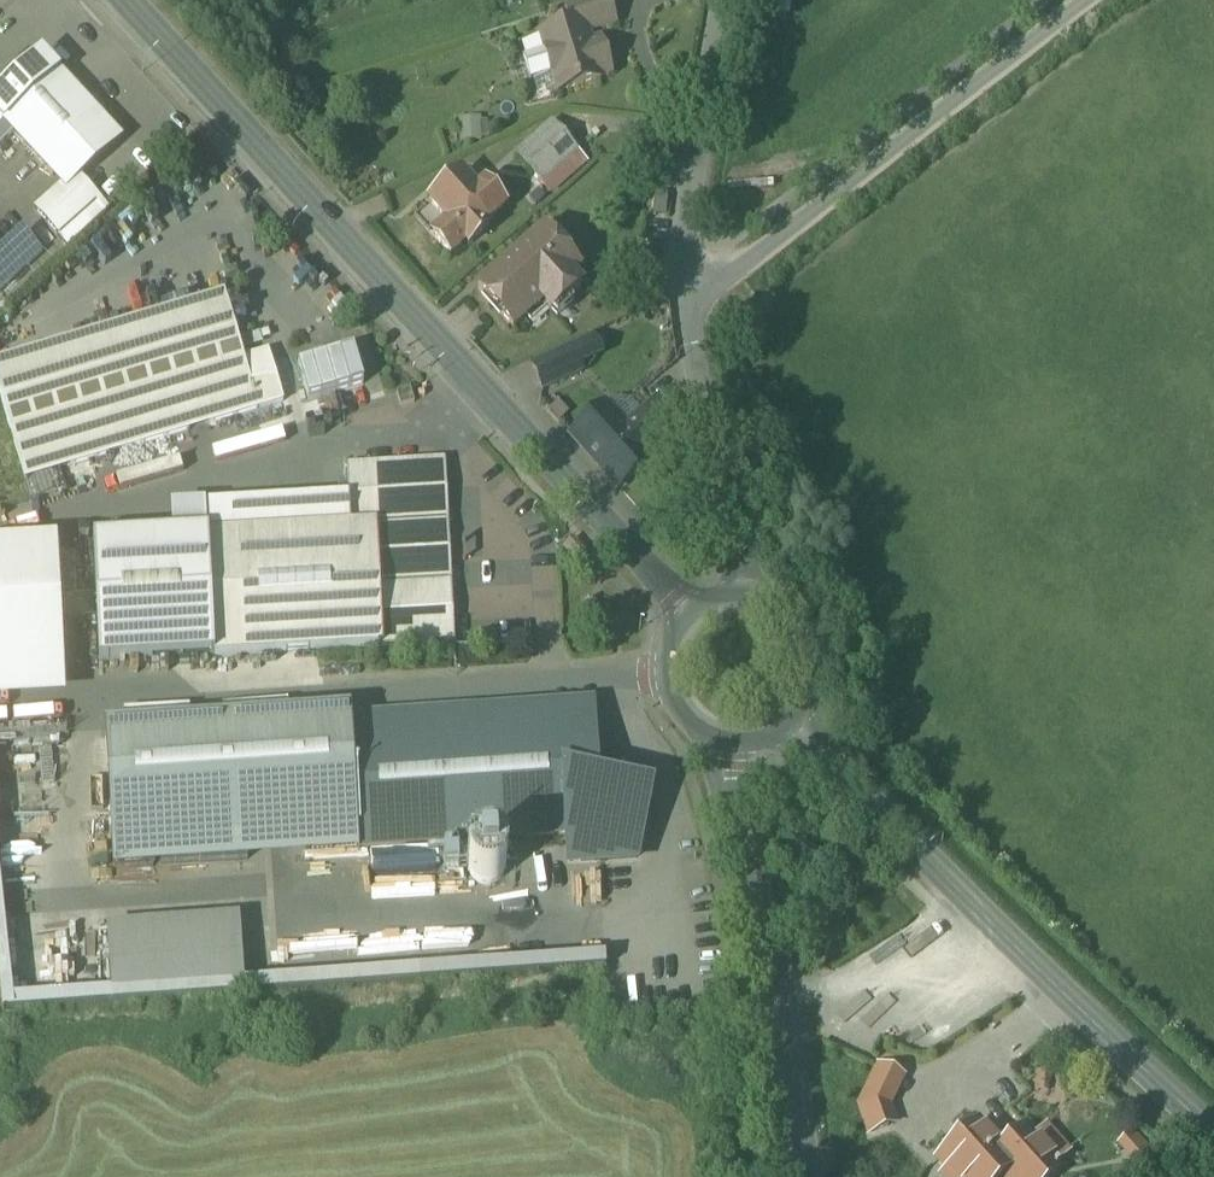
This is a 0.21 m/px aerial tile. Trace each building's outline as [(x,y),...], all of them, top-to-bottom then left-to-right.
[(564,8),(570,28),(583,24),(586,34),(615,25),(607,0),(591,0),(564,8)] [(570,28),(539,37),(540,39),(522,44),(527,60),(522,61),(529,83),(551,76),(556,94),(601,80),(600,78),(609,75),(604,60),(604,59),(599,57),(598,57),(594,45),(590,47),(586,34),(583,24),(570,28)] [(41,54),(0,92),(0,120),(61,186),(65,191),(78,179),(121,140),(41,54)] [(576,151),(552,124),(516,156),(540,183),(576,151)] [(479,127),(460,128),(461,141),(480,140),(479,127)] [(476,191),(461,173),(429,202),(447,222),(432,236),(450,256),(465,243),(468,247),(488,229),(485,225),(504,208),(483,184),(476,191)] [(97,199),(78,179),(65,191),(61,186),(36,210),(58,234),(97,199)] [(0,252),(0,290),(41,251),(22,231),(0,252)] [(578,273),(543,233),(478,290),(513,330),(542,305),(552,316),(579,291),(582,294),(589,288),(577,274),(578,273)] [(0,359),(0,394),(25,478),(283,402),(268,351),(243,359),(224,293),(0,359)] [(567,414),(558,404),(550,411),(559,421),(567,414)] [(625,432),(603,408),(571,437),(618,489),(650,461),(645,455),(675,428),(655,405),(625,432)] [(350,527),(204,535),(210,656),(454,643),(444,461),(346,466),(349,502),(350,527)] [(170,511),(171,536),(204,535),(350,527),(349,502),(170,511)] [(210,656),(204,535),(171,536),(91,540),(97,662),(210,656)] [(57,543),(0,545),(0,705),(65,702),(57,543)] [(106,730),(114,865),(565,839),(559,769),(596,776),(592,712),(350,728),(349,715),(106,730)] [(641,864),(656,787),(596,776),(559,769),(565,839),(567,870),(641,864)] [(486,847),(482,848),(477,849),(474,852),(472,854),(470,856),(469,859),(468,862),(468,864),(468,867),(468,871),(469,873),(471,876),(473,879),(476,881),(480,884),(484,885),(487,885),(491,884),(495,883),(498,881),(500,879),(503,876),(505,872),(505,870),(506,866),(505,861),(504,859),(503,855),(499,852),(497,850),(494,848),(490,847),(486,847)] [(249,923),(113,931),(118,1002),(254,994),(249,923)] [(1050,1074),(1039,1074),(1039,1086),(1045,1086),(1045,1091),(1049,1091),(1050,1074)] [(943,1162),(956,1176),(1021,1176),(1026,1173),(1000,1143),(1005,1138),(989,1121),(943,1162)]
